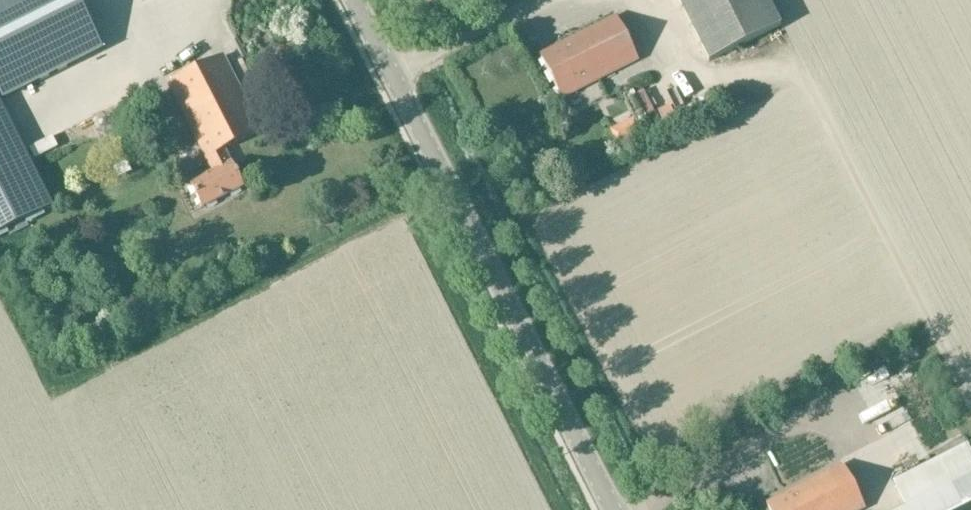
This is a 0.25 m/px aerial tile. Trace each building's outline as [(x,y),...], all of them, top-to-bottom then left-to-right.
[(3,100),(103,50),(78,0),(0,0),(0,95),(3,100)] [(708,63),(782,26),(769,0),(677,0),(708,63)] [(540,54),(562,99),(638,59),(617,17),(540,54)] [(244,186),(226,148),(260,132),(223,57),(167,85),(210,170),(188,181),(201,207),(244,186)] [(0,105),(0,233),(51,207),(0,105)] [(665,122),(677,116),(673,108),(661,114),(665,122)] [(21,140),(37,133),(33,123),(17,130),(21,140)] [(899,509),(970,509),(970,455),(968,449),(894,486),(904,507),(899,509)] [(770,509),(860,509),(865,508),(844,466),(768,505),(770,509)]
